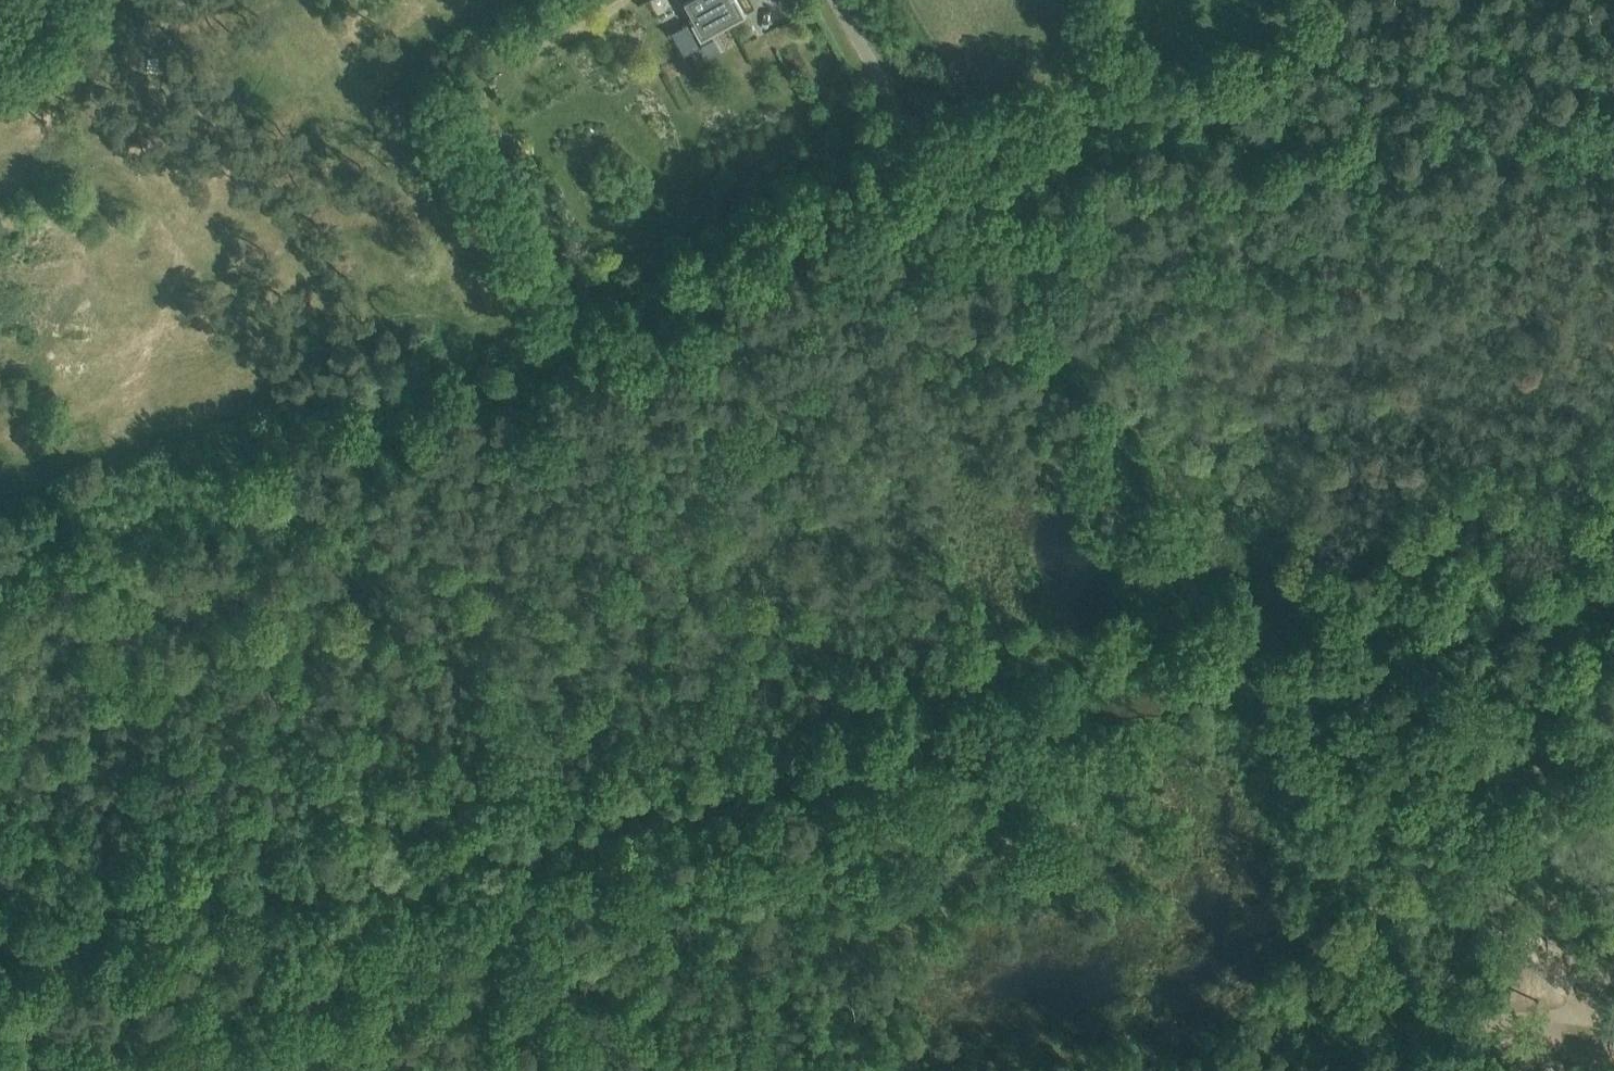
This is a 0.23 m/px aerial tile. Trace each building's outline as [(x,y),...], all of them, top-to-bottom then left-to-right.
[(681,7),(686,4),(694,17),(689,20),(699,39),(744,15),(736,0),(678,0),(681,7)]
